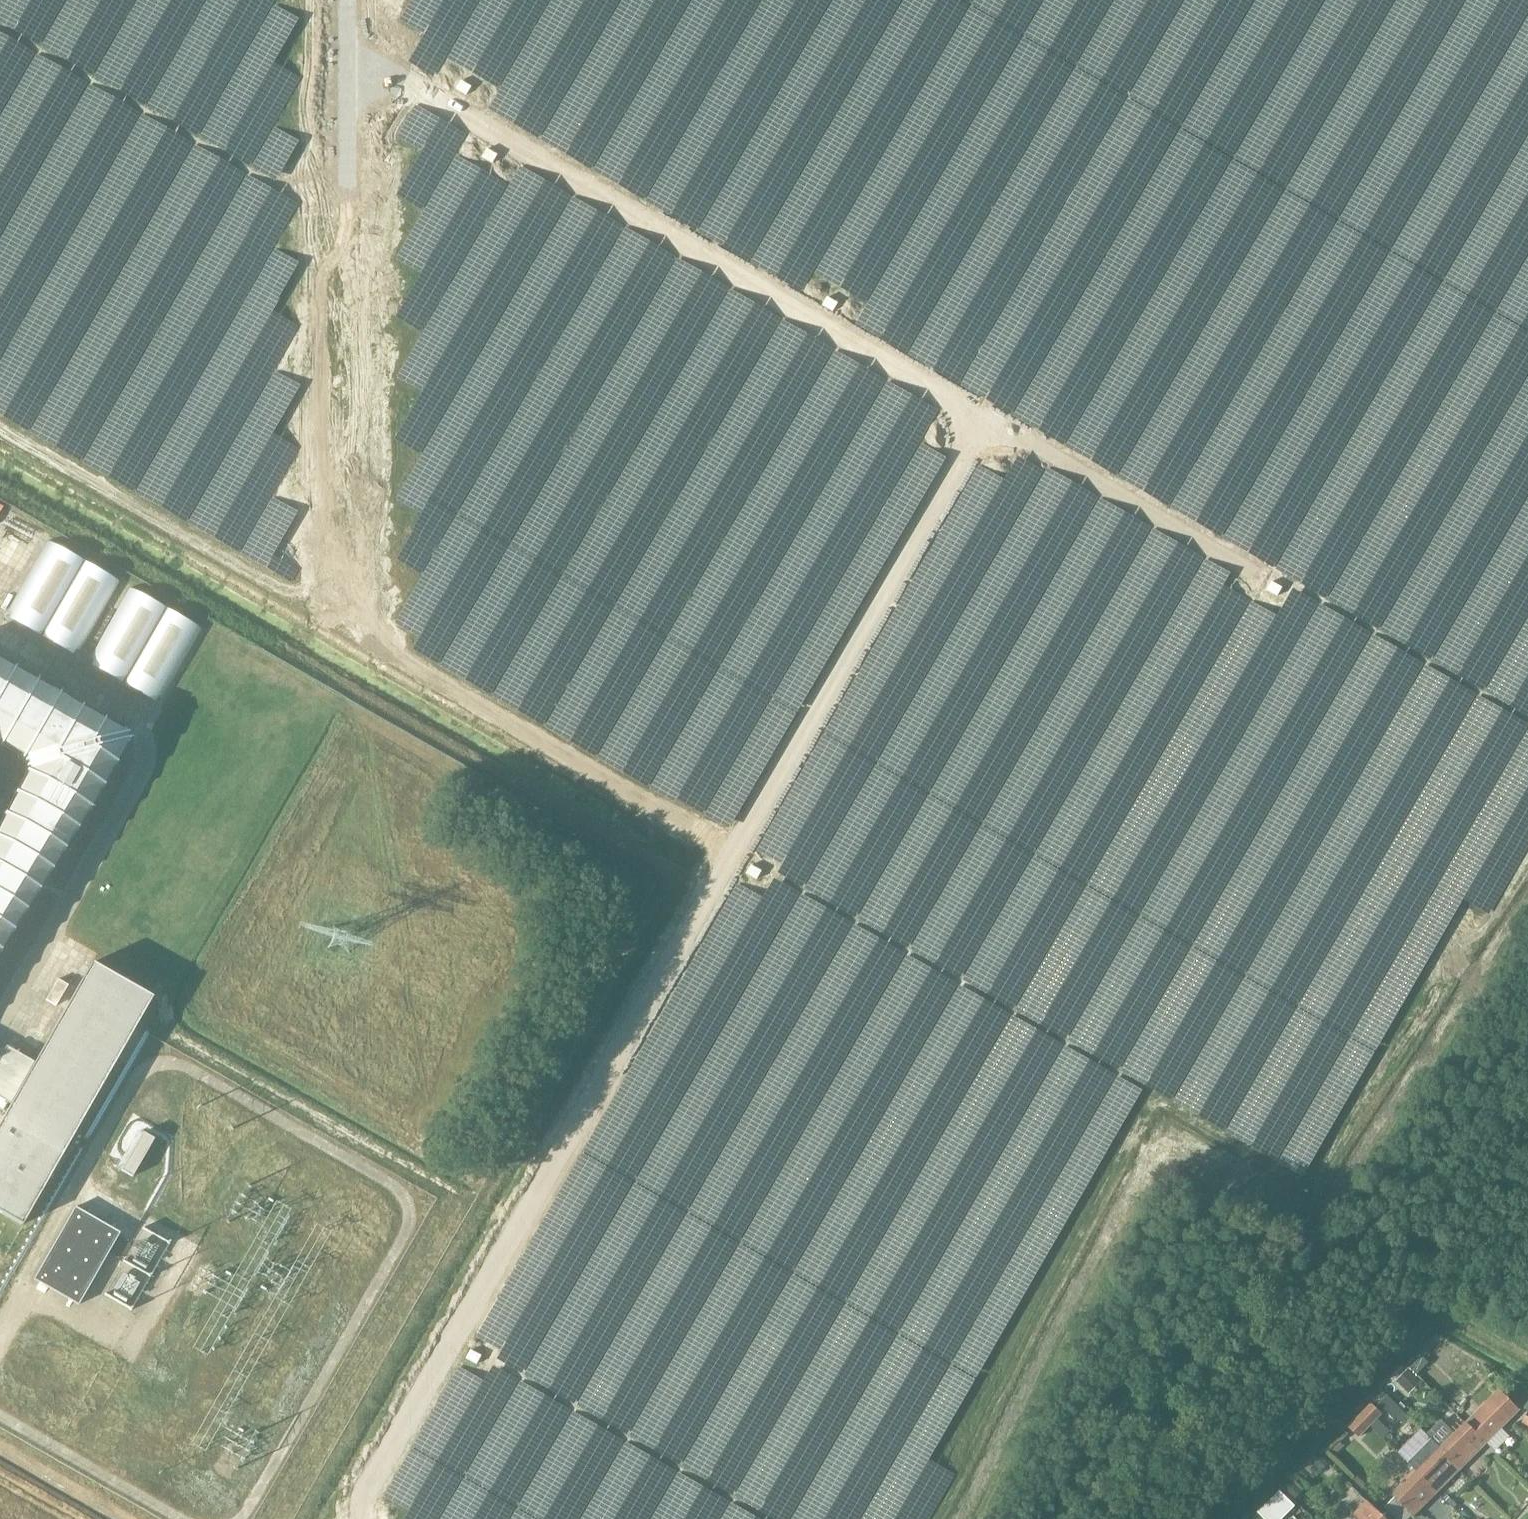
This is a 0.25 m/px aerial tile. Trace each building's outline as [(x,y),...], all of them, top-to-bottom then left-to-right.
[(47,542),(8,611),(11,613),(8,619),(72,656),(75,650),(77,651),(116,581),(47,542)] [(5,600),(13,580),(0,575),(0,598),(5,600)] [(158,697),(160,698),(200,629),(130,589),(90,658),(94,660),(90,666),(154,702),(158,697)] [(91,809),(129,742),(127,732),(0,660),(0,748),(8,753),(22,760),(25,771),(0,819),(0,953),(91,809)] [(0,1122),(0,1213),(21,1225),(152,997),(91,963),(0,1122)] [(127,1131),(99,1181),(110,1188),(139,1138),(127,1131)] [(78,1305),(119,1233),(74,1207),(33,1279),(78,1305)] [(1466,1424),(1486,1443),(1519,1410),(1499,1390),(1466,1424)] [(1371,1404),(1359,1416),(1369,1425),(1381,1414),(1371,1404)] [(1359,1416),(1347,1427),(1357,1437),(1369,1425),(1359,1416)] [(1459,1470),(1486,1443),(1466,1424),(1440,1449),(1449,1458),(1448,1459),(1459,1470)] [(1449,1458),(1440,1449),(1431,1440),(1408,1464),(1417,1473),(1437,1493),(1459,1470),(1448,1459),(1449,1458)] [(1437,1493),(1417,1473),(1394,1496),(1395,1497),(1384,1507),(1396,1518),(1408,1518),(1412,1515),(1413,1516),(1437,1493)] [(1260,1515),(1264,1518),(1281,1518),(1294,1507),(1279,1492),(1258,1512),(1260,1515)] [(1367,1502),(1354,1515),(1358,1518),(1384,1518),(1367,1502)]
